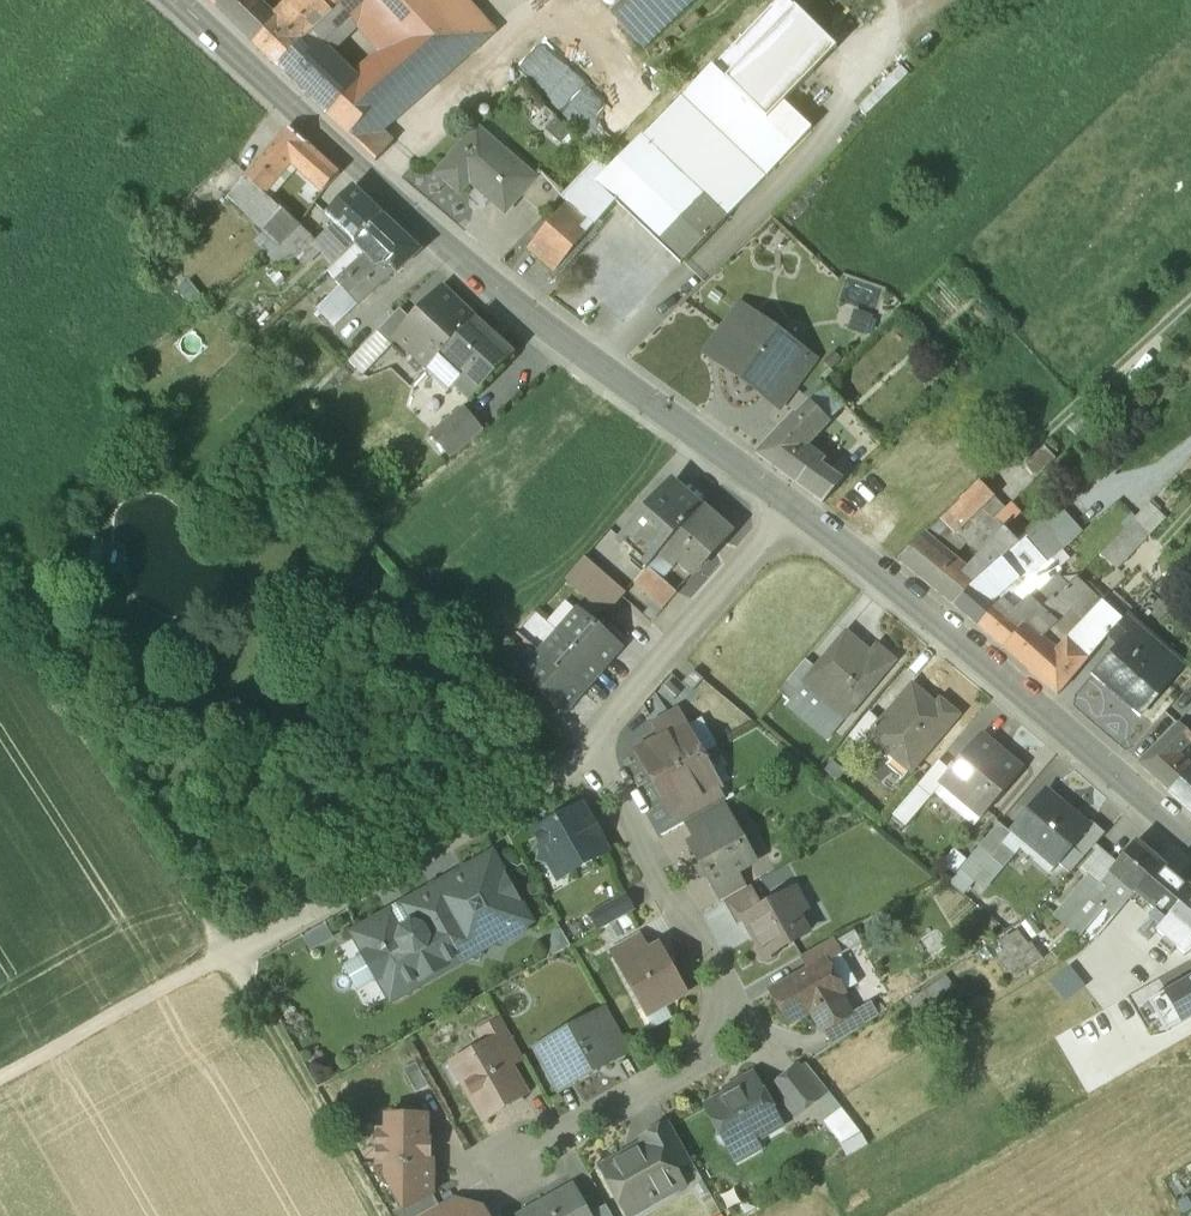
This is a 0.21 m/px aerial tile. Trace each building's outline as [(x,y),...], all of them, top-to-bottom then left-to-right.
[(241,31),(260,9),(251,0),(209,0),(241,31)] [(260,9),(241,31),(277,66),(307,37),(332,13),(318,0),(294,0),(273,22),(260,9)] [(307,37),(323,53),(375,2),(373,0),(346,0),(332,13),(307,37)] [(332,13),(346,0),(318,0),(332,13)] [(375,2),(401,31),(403,29),(433,0),(373,0),(375,2)] [(403,29),(407,33),(424,50),(445,72),(489,34),(460,0),(433,0),(403,29)] [(631,8),(651,29),(683,0),(640,0),(631,8)] [(767,120),(783,102),(838,48),(785,0),(778,0),(711,66),(767,120)] [(352,83),(323,111),(344,130),(343,131),(351,138),(365,120),(378,102),(373,96),(424,50),(407,33),(352,83)] [(323,53),(307,37),(277,66),(323,111),(352,83),(323,53)] [(424,50),(373,96),(378,102),(365,120),(379,133),(394,117),(445,72),(424,50)] [(605,150),(626,125),(551,60),(530,84),(605,150)] [(642,139),(641,140),(640,138),(625,152),(620,148),(603,165),(597,160),(565,193),(560,198),(567,203),(566,204),(592,227),(594,225),(595,226),(615,202),(680,264),(682,263),(724,219),(811,128),(783,102),(767,120),(711,66),(642,139)] [(677,79),(630,128),(642,139),(693,84),(690,81),(685,86),(677,79)] [(379,133),(365,120),(351,138),(376,161),(390,143),(379,133)] [(319,156),(288,128),(244,177),(261,193),(290,161),(303,173),(319,156)] [(496,154),(472,134),(438,173),(459,191),(468,180),(504,212),(519,195),(534,178),(532,177),(501,149),(496,154)] [(339,174),(319,156),(303,173),(323,191),(339,174)] [(538,170),(532,177),(534,178),(519,195),(543,215),(560,198),(565,193),(538,170)] [(261,193),(244,177),(227,195),(278,245),(279,245),(284,240),(299,225),(298,224),(282,209),(261,193)] [(381,214),(352,186),(324,215),(347,237),(353,243),(381,214)] [(566,204),(527,250),(554,273),(593,228),(592,227),(566,204)] [(381,214),(353,243),(354,244),(360,250),(366,255),(360,260),(346,271),(352,277),(342,288),(357,305),(395,272),(396,272),(420,251),(381,214)] [(322,242),(300,221),(298,224),(299,225),(284,240),(289,245),(292,243),(312,262),(320,252),(316,249),(322,242)] [(347,237),(338,247),(344,254),(354,244),(353,243),(347,237)] [(279,245),(278,245),(267,256),(279,268),(290,257),(279,245)] [(360,250),(355,256),(360,260),(366,255),(360,250)] [(336,261),(302,293),(333,326),(357,305),(342,288),(352,277),(346,271),(336,261)] [(409,319),(391,338),(427,371),(432,366),(476,319),(440,285),(409,319)] [(740,306),(722,330),(739,342),(757,318),(740,306)] [(399,310),(373,336),(384,346),(391,338),(409,319),(399,310)] [(870,316),(851,312),(848,331),(867,334),(870,316)] [(796,346),(757,318),(739,342),(723,364),(724,365),(728,360),(765,387),(761,392),(762,393),(776,374),(796,346)] [(476,319),(432,366),(454,386),(453,387),(469,401),(514,352),(476,319)] [(722,330),(706,352),(723,364),(739,342),(722,330)] [(796,346),(776,374),(792,386),(812,358),(796,346)] [(792,386),(776,374),(762,393),(778,405),(792,386)] [(826,386),(811,402),(829,421),(844,405),(826,386)] [(811,402),(796,415),(793,412),(754,454),(795,484),(823,503),(841,482),(818,466),(822,462),(804,444),(829,421),(811,402)] [(462,407),(429,434),(449,458),(482,431),(462,407)] [(1048,447),(1028,464),(1038,475),(1058,458),(1048,447)] [(978,482),(960,499),(975,514),(993,496),(979,481),(978,482)] [(670,483),(619,540),(648,565),(659,553),(699,508),(670,483)] [(993,496),(975,514),(983,521),(989,516),(993,519),(1005,508),(993,496)] [(960,499),(958,502),(940,521),(946,526),(951,521),(959,529),(975,514),(960,499)] [(1165,519),(1150,504),(1098,555),(1113,570),(1165,519)] [(1056,506),(1023,536),(1047,563),(1081,534),(1056,506)] [(699,508),(659,553),(673,565),(674,566),(679,559),(694,572),(706,558),(705,557),(711,551),(710,549),(709,544),(723,528),(700,507),(699,508)] [(975,514),(959,529),(951,521),(946,526),(980,554),(1004,528),(993,519),(989,516),(983,521),(975,514)] [(963,573),(921,539),(899,560),(954,605),(973,588),(1002,563),(1000,561),(1001,561),(1019,546),(1004,528),(980,554),(963,573)] [(1047,563),(1023,536),(1016,540),(1020,545),(1025,551),(1013,560),(1013,559),(1005,566),(1019,581),(1023,584),(1047,563)] [(1019,546),(1001,561),(1002,563),(1005,566),(1013,559),(1013,560),(1025,551),(1020,545),(1019,546)] [(648,565),(647,567),(647,568),(660,579),(673,565),(659,553),(648,565)] [(624,594),(582,557),(565,578),(607,615),(624,594)] [(1002,563),(973,588),(954,605),(972,621),(992,604),(1019,581),(1005,566),(1002,563)] [(660,579),(647,568),(635,582),(663,607),(676,593),(660,579)] [(1076,578),(1055,601),(1052,598),(1048,602),(1020,630),(1003,648),(1057,695),(1080,666),(1081,666),(1104,638),(1106,636),(1122,620),(1076,578)] [(1035,587),(1029,593),(1032,598),(1009,620),(1020,630),(1048,602),(1035,587)] [(992,604),(972,621),(977,626),(994,609),(995,608),(992,604)] [(994,609),(977,626),(1003,648),(1020,630),(1009,620),(995,608),(994,609),(995,609),(994,609)] [(618,646),(579,611),(560,633),(599,668),(618,646)] [(1122,620),(1106,636),(1118,646),(1135,626),(1125,617),(1122,620)] [(1118,646),(1093,675),(1140,716),(1167,685),(1160,679),(1176,661),(1135,626),(1118,646)] [(599,668),(560,633),(542,654),(581,688),(599,668)] [(870,654),(845,633),(815,668),(803,683),(804,684),(836,710),(840,705),(850,713),(894,661),(876,647),(870,654)] [(581,688),(542,654),(523,675),(526,679),(557,705),(562,710),(581,688)] [(804,659),(785,683),(796,693),(804,684),(803,683),(815,668),(804,659)] [(693,671),(682,683),(692,691),(703,679),(693,671)] [(557,705),(526,679),(516,690),(545,719),(557,705)] [(785,683),(777,692),(788,702),(796,693),(785,683)] [(836,710),(804,684),(796,693),(788,702),(786,705),(827,741),(850,713),(840,705),(836,710)] [(936,705),(912,685),(879,723),(867,737),(870,739),(893,759),(898,753),(915,767),(958,716),(940,701),(936,705)] [(688,725),(680,710),(654,724),(662,738),(682,727),(683,729),(688,725)] [(1180,726),(1190,736),(1190,711),(1180,726)] [(868,714),(848,738),(862,749),(870,739),(867,737),(879,723),(868,714)] [(1138,765),(1169,791),(1188,770),(1189,768),(1176,756),(1190,743),(1190,736),(1180,726),(1178,725),(1138,765)] [(662,738),(637,752),(654,782),(699,757),(697,754),(699,748),(695,740),(688,738),(683,729),(682,727),(662,738)] [(1021,770),(980,735),(950,771),(940,782),(942,784),(968,805),(971,801),(986,813),(1021,770)] [(699,757),(654,782),(672,814),(679,810),(716,789),(709,776),(711,769),(707,762),(700,760),(699,757)] [(938,762),(881,829),(895,840),(942,784),(940,782),(950,771),(938,762)] [(1167,793),(1168,793),(1168,794),(1190,813),(1190,773),(1188,770),(1169,791),(1167,793)] [(716,789),(679,810),(687,823),(723,802),(724,801),(717,788),(716,789)] [(1088,827),(1046,791),(1015,828),(1054,861),(1068,845),(1072,849),(1090,828),(1088,827)] [(723,802),(687,823),(696,840),(733,820),(723,802)] [(587,822),(580,809),(534,833),(544,850),(541,860),(567,868),(570,873),(605,854),(597,840),(600,839),(590,820),(587,822)] [(696,840),(689,844),(713,886),(736,873),(750,865),(739,847),(746,843),(733,820),(696,840)] [(1090,828),(1072,849),(1083,859),(1105,834),(1091,823),(1088,827),(1090,828)] [(998,824),(948,884),(962,896),(973,883),(985,892),(1024,845),(998,824)] [(1117,864),(1105,878),(1115,887),(1120,881),(1134,893),(1160,863),(1135,842),(1117,864)] [(1099,849),(1080,872),(1087,878),(1097,887),(1105,878),(1117,864),(1099,849)] [(488,858),(405,905),(404,911),(393,917),(388,915),(357,932),(355,938),(365,955),(362,957),(361,961),(371,979),(375,979),(378,978),(388,996),(396,999),(468,957),(475,958),(478,952),(526,924),(527,918),(519,905),(520,902),(514,901),(515,894),(513,887),(508,882),(502,879),(504,873),(500,872),(493,860),(488,858)] [(1142,900),(1167,921),(1190,893),(1190,891),(1160,863),(1134,893),(1142,900)] [(736,873),(713,886),(722,902),(723,901),(745,889),(736,873)] [(1052,919),(1077,940),(1105,908),(1115,916),(1134,893),(1120,881),(1115,887),(1105,878),(1097,887),(1087,878),(1052,919)] [(745,889),(723,901),(737,925),(745,920),(744,919),(763,909),(750,886),(745,889)] [(763,909),(744,919),(745,920),(759,945),(756,951),(760,959),(768,961),(775,957),(777,950),(806,933),(796,915),(805,910),(794,891),(763,909)] [(1178,950),(1183,954),(1190,948),(1190,893),(1167,921),(1157,933),(1178,950)] [(623,896),(590,915),(599,930),(632,912),(623,896)] [(612,942),(621,936),(615,924),(605,930),(612,942)] [(1018,977),(1044,958),(1021,926),(995,945),(1018,977)] [(640,935),(611,951),(621,970),(650,953),(640,935)] [(831,940),(801,956),(809,970),(825,961),(826,964),(840,956),(831,940)] [(650,953),(621,970),(643,1009),(660,999),(663,1005),(684,993),(659,949),(650,953)] [(826,964),(825,961),(809,970),(772,992),(790,1023),(811,1011),(822,1030),(849,1015),(838,995),(842,993),(826,964)] [(1148,1002),(1166,1032),(1190,1018),(1190,977),(1148,1002)] [(626,1047),(605,1010),(588,1019),(609,1057),(626,1047)] [(588,1019),(549,1041),(558,1056),(560,1056),(573,1079),(572,1079),(574,1082),(611,1061),(609,1057),(588,1019)] [(523,1060),(502,1021),(480,1033),(487,1045),(489,1044),(503,1069),(507,1066),(509,1068),(523,1060)] [(503,1069),(489,1044),(487,1045),(462,1059),(473,1077),(464,1082),(485,1118),(515,1100),(511,1093),(520,1088),(509,1068),(507,1066),(503,1069)] [(558,1056),(543,1065),(556,1088),(572,1079),(573,1079),(560,1056),(558,1056)] [(415,1063),(403,1070),(416,1093),(428,1086),(415,1063)] [(821,1096),(798,1067),(773,1088),(796,1116),(821,1096)] [(752,1077),(739,1085),(741,1088),(707,1107),(720,1130),(719,1131),(717,1138),(720,1144),(727,1145),(728,1145),(729,1147),(748,1136),(751,1141),(779,1125),(752,1077)] [(426,1116),(386,1116),(386,1131),(377,1131),(377,1164),(386,1164),(386,1163),(426,1163),(426,1162),(426,1116)] [(669,1124),(639,1140),(644,1149),(646,1148),(661,1175),(673,1168),(674,1170),(690,1161),(669,1124)] [(661,1175),(646,1148),(644,1149),(619,1163),(617,1158),(601,1167),(613,1188),(622,1183),(636,1206),(649,1198),(652,1204),(683,1186),(674,1170),(673,1168),(661,1175)] [(426,1163),(386,1163),(386,1164),(386,1180),(401,1207),(403,1209),(431,1193),(432,1193),(432,1162),(426,1162),(426,1163)] [(573,1187),(521,1215),(589,1215),(573,1187)] [(403,1209),(401,1207),(392,1212),(395,1215),(419,1215),(438,1205),(431,1193),(403,1209)] [(440,1205),(446,1215),(462,1215),(473,1210),(454,1197),(440,1205)] [(419,1215),(446,1215),(440,1205),(438,1205),(419,1215)] [(589,1215),(611,1215),(606,1206),(589,1215)]
